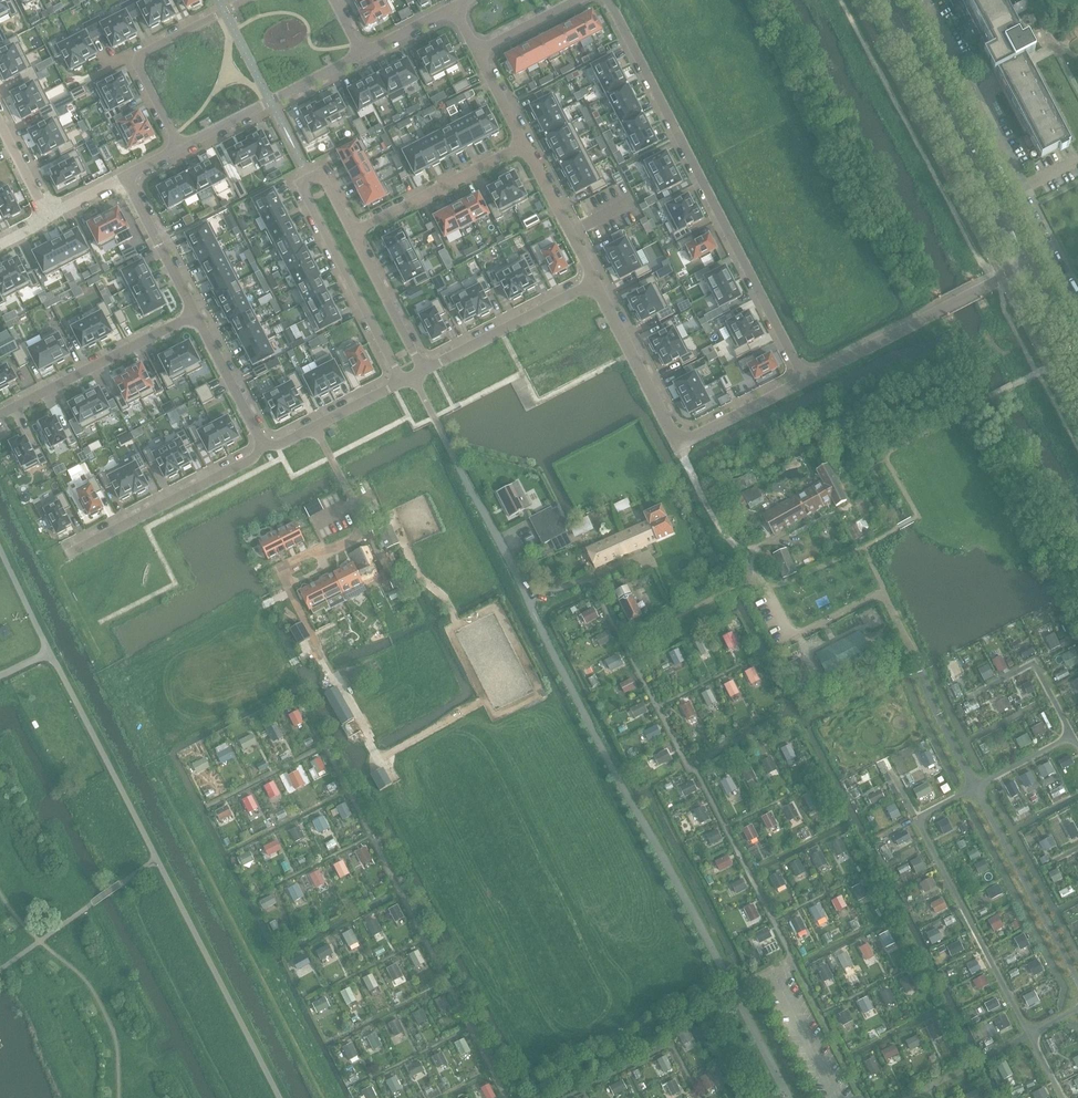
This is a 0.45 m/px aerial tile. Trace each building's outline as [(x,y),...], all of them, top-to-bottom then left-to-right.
[(12,0),(8,0),(4,2),(3,0),(0,0),(0,20),(10,15),(12,19),(19,15),(12,0)] [(151,0),(143,0),(138,3),(136,0),(134,0),(129,3),(136,17),(143,14),(150,28),(151,27),(152,29),(159,25),(158,23),(162,21),(163,23),(151,0)] [(167,1),(169,0),(151,0),(163,23),(175,17),(170,7),(171,7),(167,1)] [(183,1),(187,8),(192,6),(193,8),(201,4),(199,2),(200,2),(200,0),(183,0),(183,1)] [(388,0),(358,0),(356,1),(357,2),(355,3),(359,11),(361,10),(362,13),(360,14),(388,0)] [(393,13),(387,2),(389,0),(388,0),(360,14),(367,27),(393,13)] [(1031,61),(1028,57),(1035,54),(1028,40),(1022,42),(1020,37),(1024,34),(1026,33),(1021,23),(1019,24),(1015,17),(1017,16),(1017,15),(1015,17),(1011,10),(1014,9),(1009,0),(965,0),(969,7),(966,9),(976,28),(979,27),(987,41),(984,42),(989,52),(985,54),(983,55),(984,56),(985,55),(988,61),(987,62),(994,75),(995,74),(998,80),(997,81),(999,84),(1005,81),(1009,90),(1006,91),(1041,158),(1044,156),(1073,142),(1031,61)] [(137,34),(130,20),(136,17),(129,3),(122,6),(124,10),(112,16),(126,42),(125,40),(128,39),(129,40),(137,37),(136,35),(137,34)] [(585,16),(581,18),(591,37),(602,31),(591,10),(584,14),(585,16)] [(126,42),(112,16),(101,22),(99,18),(92,22),(99,36),(105,33),(108,39),(109,39),(114,49),(126,42)] [(576,21),(570,24),(580,42),(591,37),(581,18),(576,21)] [(99,36),(92,22),(86,25),(93,39),(99,36)] [(565,27),(560,29),(570,48),(580,42),(570,24),(565,27)] [(549,35),(561,57),(559,53),(570,48),(560,29),(555,31),(549,35)] [(93,47),(90,41),(84,30),(71,37),(84,64),(85,64),(84,62),(88,60),(89,61),(96,57),(95,56),(97,55),(93,47)] [(561,57),(549,35),(543,38),(539,40),(550,63),(561,57)] [(26,56),(20,45),(21,44),(17,37),(8,42),(3,44),(7,50),(0,53),(0,54),(0,70),(26,56)] [(84,64),(71,37),(58,44),(56,40),(49,44),(56,59),(63,55),(66,61),(71,71),(74,69),(75,71),(83,67),(82,65),(84,64)] [(431,46),(432,48),(445,72),(459,65),(453,55),(450,48),(445,39),(442,40),(441,38),(433,43),(434,44),(431,46)] [(533,40),(527,44),(538,64),(548,59),(550,63),(539,40),(534,42),(533,40)] [(522,49),(517,51),(527,70),(538,64),(527,44),(521,47),(522,49)] [(432,79),(445,72),(432,48),(429,49),(428,48),(420,52),(421,54),(419,55),(423,62),(423,63),(425,67),(426,68),(419,72),(427,86),(434,82),(432,79)] [(598,50),(601,56),(606,53),(603,48),(598,50)] [(527,70),(517,51),(513,53),(512,51),(505,55),(516,76),(527,70)] [(596,58),(593,53),(587,56),(590,61),(596,58)] [(33,67),(32,68),(26,56),(0,70),(0,72),(1,74),(0,74),(0,76),(3,82),(5,81),(5,82),(19,75),(23,81),(37,74),(33,67)] [(590,61),(587,56),(581,59),(584,64),(590,61)] [(619,68),(621,67),(617,61),(615,62),(612,56),(598,64),(592,67),(599,81),(594,84),(620,71),(619,68)] [(394,65),(395,67),(392,68),(403,89),(418,81),(407,61),(401,64),(400,62),(394,65)] [(572,63),(566,67),(569,72),(575,69),(572,63)] [(560,70),(563,75),(569,72),(566,67),(560,70)] [(378,75),(389,96),(403,89),(392,68),(390,70),(389,68),(382,71),(383,73),(379,75),(378,75)] [(627,84),(625,80),(627,79),(623,72),(621,73),(620,71),(594,84),(602,99),(628,85),(627,84)] [(17,108),(45,93),(39,82),(40,81),(37,74),(23,81),(26,87),(12,95),(13,96),(11,97),(15,106),(17,105),(18,106),(16,107),(17,108)] [(550,74),(545,77),(548,83),(553,80),(550,74)] [(125,89),(128,87),(122,75),(113,80),(112,80),(106,83),(96,89),(102,100),(100,101),(100,102),(125,89)] [(366,82),(364,83),(374,104),(389,96),(378,75),(377,76),(373,78),(372,76),(365,80),(366,82)] [(539,81),(542,86),(548,83),(545,77),(539,81)] [(453,87),(457,95),(471,87),(467,80),(453,87)] [(354,88),(349,91),(359,111),(374,104),(364,83),(361,84),(360,82),(353,86),(354,88)] [(635,100),(633,97),(635,96),(632,89),(630,90),(628,86),(628,85),(602,99),(607,97),(614,110),(635,100)] [(74,101),(88,94),(84,86),(70,94),(71,95),(74,101)] [(119,108),(133,100),(132,99),(134,98),(130,91),(128,92),(127,89),(129,88),(128,87),(125,89),(100,102),(106,113),(104,114),(108,121),(122,114),(119,108)] [(544,97),(541,91),(535,95),(538,100),(544,97)] [(32,116),(39,112),(42,119),(56,111),(52,104),(51,105),(45,93),(17,108),(23,120),(32,115),(32,116)] [(446,99),(443,93),(431,99),(434,105),(446,99)] [(74,101),(71,95),(64,98),(68,105),(74,102),(74,101)] [(554,95),(531,107),(534,113),(532,114),(535,120),(537,119),(539,122),(562,110),(554,95)] [(315,105),(315,106),(329,134),(330,134),(324,121),(329,119),(331,123),(341,118),(339,114),(345,110),(338,96),(330,100),(324,103),(324,104),(322,104),(317,107),(315,105)] [(642,113),(640,109),(641,108),(638,101),(636,102),(635,100),(614,110),(621,125),(643,114),(642,113)] [(304,112),(301,113),(306,121),(305,121),(309,127),(302,130),(309,145),(317,141),(317,140),(329,134),(315,106),(313,107),(312,105),(303,110),(304,112)] [(65,107),(56,111),(59,118),(68,113),(65,107)] [(495,125),(497,124),(492,114),(490,115),(487,109),(475,115),(486,137),(491,135),(492,137),(499,133),(495,125)] [(543,131),(546,136),(570,124),(562,110),(539,122),(540,124),(538,125),(541,132),(543,131)] [(36,145),(64,131),(58,119),(60,118),(59,118),(56,111),(42,119),(45,124),(39,128),(29,133),(36,145)] [(146,125),(144,122),(146,121),(142,114),(140,114),(139,113),(126,120),(122,114),(108,121),(112,128),(115,127),(121,138),(144,126),(148,124),(146,125)] [(648,126),(650,125),(647,118),(645,119),(643,115),(643,114),(621,125),(629,139),(626,140),(626,141),(650,128),(648,126)] [(486,137),(475,115),(463,122),(474,144),(475,146),(482,142),(481,140),(486,137)] [(368,133),(361,119),(353,123),(360,137),(368,133)] [(89,130),(84,121),(78,124),(83,133),(89,130)] [(474,144),(463,122),(451,128),(462,150),(463,152),(464,151),(463,149),(474,144),(475,146),(474,144)] [(553,151),(579,137),(572,123),(570,124),(546,136),(545,137),(546,137),(549,141),(547,142),(550,149),(552,148),(553,151)] [(145,142),(154,137),(148,124),(144,126),(121,138),(128,150),(138,145),(145,142)] [(462,150),(451,128),(439,134),(450,156),(455,153),(456,155),(463,152),(462,150)] [(657,143),(654,138),(656,137),(653,130),(651,131),(650,128),(626,141),(634,155),(657,143)] [(75,149),(72,141),(70,142),(64,131),(36,145),(36,146),(38,145),(39,148),(38,149),(41,156),(43,155),(44,156),(58,149),(61,156),(75,149)] [(283,158),(276,144),(270,147),(266,141),(262,133),(260,134),(259,132),(249,137),(250,139),(249,140),(263,167),(275,161),(276,162),(283,158)] [(450,156),(439,134),(428,140),(427,137),(426,138),(440,164),(439,162),(450,156)] [(586,152),(579,137),(553,151),(555,153),(553,154),(556,161),(558,160),(560,164),(560,165),(586,152)] [(440,164),(426,138),(415,143),(414,141),(413,141),(427,168),(432,165),(433,167),(440,164)] [(94,139),(85,144),(93,158),(101,153),(99,150),(94,140),(94,139)] [(263,167),(249,140),(248,140),(249,142),(242,146),(241,146),(235,149),(228,153),(235,167),(241,164),(243,169),(253,164),(251,159),(256,156),(262,167),(263,167)] [(344,164),(368,151),(362,140),(336,154),(340,160),(342,159),(344,164)] [(392,146),(389,140),(384,143),(381,145),(384,150),(387,148),(387,149),(392,146)] [(427,168),(413,141),(401,147),(416,176),(423,172),(422,170),(427,168)] [(101,153),(105,162),(113,158),(106,146),(99,150),(101,153)] [(86,173),(79,159),(80,158),(76,151),(62,158),(66,165),(59,168),(52,172),(55,178),(53,179),(57,188),(65,184),(66,186),(76,181),(75,178),(86,173)] [(349,174),(371,163),(365,153),(368,152),(368,151),(344,164),(349,174)] [(594,166),(586,152),(560,165),(561,166),(563,170),(562,171),(565,178),(567,177),(568,179),(594,166)] [(641,163),(653,156),(651,153),(639,159),(641,163)] [(674,168),(673,165),(674,164),(671,158),(669,158),(666,153),(642,165),(650,180),(674,168)] [(227,180),(217,159),(211,162),(210,160),(203,163),(204,165),(202,167),(212,187),(227,180)] [(355,185),(376,174),(371,163),(349,174),(355,185)] [(212,187),(202,167),(199,168),(198,166),(191,169),(192,171),(188,174),(188,173),(187,173),(198,195),(212,187)] [(601,180),(594,166),(568,179),(570,182),(568,183),(571,190),(573,189),(576,194),(590,187),(593,193),(607,186),(604,179),(601,180)] [(682,182),(679,177),(680,176),(677,169),(675,170),(674,168),(650,180),(658,195),(682,182)] [(198,195),(187,173),(186,174),(186,175),(182,177),(181,175),(174,178),(175,180),(173,181),(184,202),(198,195)] [(501,180),(515,207),(528,200),(522,189),(523,189),(519,183),(514,173),(511,175),(510,173),(503,177),(504,179),(501,180)] [(360,195),(384,183),(381,184),(376,174),(355,185),(360,195)] [(617,184),(623,181),(619,174),(613,177),(617,184)] [(500,181),(501,183),(497,185),(496,183),(489,187),(490,189),(488,189),(492,197),(495,203),(489,207),(496,221),(503,217),(501,214),(515,207),(501,180),(500,181)] [(184,202),(173,181),(170,183),(169,181),(163,184),(164,186),(158,189),(161,195),(158,196),(164,206),(166,204),(169,210),(184,202)] [(240,181),(233,185),(240,199),(248,195),(240,181)] [(390,194),(384,183),(360,195),(363,200),(361,201),(364,208),(372,204),(373,206),(380,202),(379,200),(390,194)] [(13,194),(11,195),(6,184),(0,187),(0,209),(1,211),(5,219),(11,215),(12,218),(21,213),(16,205),(19,204),(13,194)] [(253,201),(261,216),(281,205),(280,203),(282,202),(279,195),(277,196),(274,191),(253,201)] [(466,201),(464,202),(474,223),(489,215),(478,195),(473,197),(472,195),(465,199),(466,201)] [(668,222),(696,207),(694,208),(693,204),(694,203),(691,196),(689,197),(688,196),(674,203),(671,196),(657,203),(660,211),(664,209),(670,220),(668,221),(668,222)] [(454,207),(449,210),(460,230),(474,223),(464,202),(461,203),(460,201),(453,205),(454,207)] [(281,205),(261,216),(268,230),(289,220),(286,215),(288,214),(285,207),(283,208),(281,205)] [(693,224),(703,219),(696,207),(668,222),(674,233),(672,234),(676,242),(691,234),(687,228),(693,224)] [(460,230),(449,210),(447,211),(446,209),(439,212),(440,214),(434,217),(445,238),(460,230)] [(106,216),(103,217),(115,241),(118,246),(133,238),(118,210),(113,213),(111,211),(105,214),(106,216)] [(200,220),(209,215),(206,211),(197,215),(200,220)] [(183,219),(187,227),(194,223),(190,215),(183,219)] [(537,215),(522,222),(526,230),(541,222),(537,215)] [(94,222),(88,225),(101,248),(115,241),(103,217),(101,219),(100,217),(93,220),(94,222)] [(296,234),(295,232),(297,231),(293,224),(291,225),(289,220),(268,230),(266,232),(273,246),(296,234)] [(218,238),(210,223),(208,224),(199,229),(186,235),(189,241),(187,242),(191,249),(193,248),(194,251),(218,238)] [(389,251),(410,240),(405,229),(396,234),(395,232),(388,235),(389,237),(382,241),(385,248),(387,247),(389,251)] [(90,254),(78,230),(72,233),(71,231),(64,235),(65,237),(63,238),(66,244),(75,262),(90,254)] [(303,248),(301,243),(303,242),(299,235),(297,237),(296,234),(273,246),(276,245),(283,259),(305,248),(305,247),(303,248)] [(715,248),(718,247),(714,240),(712,241),(709,236),(701,240),(695,243),(692,236),(677,244),(681,251),(684,250),(691,262),(700,258),(701,260),(711,255),(710,252),(716,249),(715,248)] [(75,262),(66,244),(63,238),(60,239),(59,237),(53,241),(54,243),(48,246),(52,252),(61,269),(75,262)] [(222,254),(215,240),(218,239),(218,238),(194,251),(195,253),(193,254),(197,261),(199,260),(201,265),(213,259),(225,253),(225,252),(222,254)] [(636,253),(628,238),(605,250),(608,256),(606,257),(609,264),(611,263),(613,265),(636,253)] [(395,262),(418,250),(418,249),(416,250),(410,240),(389,251),(395,262)] [(559,253),(554,244),(541,250),(538,244),(531,248),(540,265),(546,262),(549,268),(550,268),(554,276),(559,273),(560,275),(567,271),(566,269),(567,269),(564,263),(566,261),(561,252),(559,253)] [(61,269),(52,252),(48,246),(46,247),(45,245),(38,248),(39,250),(34,253),(46,277),(61,269)] [(134,248),(122,254),(126,262),(138,255),(134,248)] [(283,259),(290,273),(312,262),(311,260),(313,259),(310,252),(308,253),(305,248),(283,259)] [(445,249),(439,253),(442,259),(448,256),(445,249)] [(400,273),(424,260),(418,250),(395,262),(400,273)] [(232,267),(225,253),(213,259),(201,265),(204,270),(202,271),(206,278),(207,277),(209,279),(232,267)] [(536,285),(532,277),(529,271),(536,267),(528,253),(521,257),(521,258),(508,265),(523,294),(524,294),(523,292),(527,290),(528,291),(535,287),(534,286),(536,285)] [(643,267),(636,253),(613,265),(614,268),(612,269),(615,275),(617,274),(620,280),(634,273),(637,279),(652,272),(648,265),(643,267)] [(40,286),(32,271),(26,275),(23,268),(22,269),(18,259),(14,261),(14,259),(6,263),(7,265),(4,266),(16,290),(18,293),(30,286),(32,289),(40,286)] [(424,261),(424,260),(400,273),(403,277),(401,278),(404,285),(413,280),(417,287),(431,280),(422,262),(424,261)] [(127,289),(151,277),(150,274),(152,273),(148,267),(146,268),(143,262),(119,274),(127,289)] [(312,262),(290,273),(298,288),(320,276),(317,271),(319,270),(316,263),(314,264),(312,262)] [(107,264),(102,267),(105,273),(110,270),(107,264)] [(523,294),(508,265),(496,272),(495,270),(487,274),(495,288),(501,285),(505,291),(510,301),(513,299),(514,301),(521,297),(521,295),(523,294)] [(4,266),(4,267),(5,269),(0,271),(0,270),(0,307),(7,303),(4,297),(16,290),(4,266)] [(240,281),(232,267),(209,279),(210,282),(208,283),(212,289),(213,288),(216,293),(214,294),(215,294),(237,283),(240,281)] [(712,275),(708,268),(701,272),(705,278),(712,275)] [(728,273),(725,268),(712,275),(705,278),(712,293),(733,282),(732,280),(734,279),(730,272),(728,273)] [(90,277),(88,272),(82,275),(84,280),(90,277)] [(441,280),(439,275),(431,279),(433,284),(441,280)] [(326,291),(325,289),(326,288),(323,281),(321,282),(319,278),(320,277),(320,276),(298,288),(305,302),(300,304),(300,305),(326,291)] [(491,291),(483,276),(476,280),(477,284),(465,290),(464,288),(478,317),(481,316),(482,317),(490,313),(489,312),(492,310),(487,300),(484,294),(491,291)] [(662,296),(656,284),(658,284),(654,276),(640,284),(643,290),(637,293),(637,294),(627,298),(634,311),(662,296)] [(134,303),(158,291),(157,289),(159,288),(155,281),(153,282),(151,277),(127,289),(134,303)] [(71,290),(77,287),(75,282),(69,285),(71,290)] [(720,308),(741,297),(738,292),(740,291),(736,284),(734,285),(733,282),(712,293),(720,308)] [(237,283),(215,294),(217,300),(215,301),(219,307),(221,306),(222,309),(244,297),(237,283)] [(478,317),(464,288),(451,295),(450,293),(443,297),(450,312),(457,308),(464,322),(465,321),(466,323),(474,319),(473,317),(477,315),(478,317)] [(145,317),(166,306),(163,300),(165,299),(161,293),(160,294),(158,291),(134,303),(135,304),(138,303),(145,317)] [(333,306),(331,301),(333,300),(329,293),(327,294),(326,291),(300,305),(308,319),(333,306)] [(52,292),(47,295),(50,301),(55,298),(52,292)] [(674,314),(670,307),(668,308),(662,296),(634,311),(636,310),(638,313),(636,314),(640,322),(641,321),(642,322),(656,315),(659,322),(674,314)] [(61,302),(58,297),(55,299),(50,301),(52,306),(61,302)] [(244,297),(222,309),(223,311),(221,312),(225,319),(227,318),(229,323),(252,312),(244,297)] [(112,304),(109,298),(104,301),(105,302),(107,307),(112,304)] [(281,311),(275,300),(270,302),(276,314),(281,311)] [(446,314),(438,300),(431,304),(432,307),(418,314),(423,323),(421,324),(426,334),(428,333),(433,341),(441,337),(440,334),(446,331),(442,324),(442,323),(439,317),(446,314)] [(52,306),(50,301),(42,305),(44,310),(52,306)] [(112,334),(105,320),(112,316),(107,307),(105,302),(97,306),(101,313),(87,321),(98,341),(100,340),(101,342),(108,339),(107,337),(112,334)] [(341,321),(338,315),(340,314),(336,307),(334,308),(333,306),(308,319),(315,334),(341,321)] [(121,310),(114,314),(120,326),(128,322),(121,310)] [(252,312),(229,323),(230,324),(231,323),(234,327),(232,328),(235,335),(237,334),(238,337),(259,326),(252,312)] [(730,338),(757,324),(755,325),(753,321),(755,321),(751,313),(749,314),(749,313),(735,320),(731,313),(717,321),(721,328),(724,326),(730,338)] [(656,354),(683,340),(676,328),(679,326),(676,318),(661,326),(665,332),(658,335),(659,336),(649,341),(651,344),(649,345),(653,352),(655,351),(656,354)] [(98,341),(87,321),(72,328),(83,349),(88,346),(89,348),(96,345),(95,343),(98,341)] [(754,341),(763,336),(757,324),(730,338),(736,349),(733,351),(737,359),(751,351),(748,345),(754,342),(754,341)] [(243,346),(246,351),(266,340),(259,326),(238,337),(240,339),(238,340),(241,347),(243,346)] [(69,356),(56,330),(41,338),(54,364),(57,363),(58,365),(65,361),(64,359),(69,356)] [(328,343),(324,334),(318,337),(322,346),(328,343)] [(0,342),(0,358),(18,349),(11,336),(0,342)] [(54,364),(41,338),(43,343),(30,350),(26,343),(18,347),(20,350),(27,365),(34,361),(40,372),(45,369),(46,371),(53,367),(52,365),(54,364)] [(251,360),(253,366),(274,355),(266,340),(246,351),(247,353),(245,355),(249,361),(251,360)] [(664,365),(665,367),(672,363),(673,363),(679,360),(682,366),(696,359),(693,351),(689,353),(683,340),(656,354),(656,355),(658,354),(660,358),(659,359),(662,366),(664,365)] [(203,368),(189,343),(184,346),(183,344),(176,347),(177,349),(174,350),(188,376),(203,368)] [(373,372),(368,364),(371,363),(366,353),(363,354),(358,343),(344,350),(343,349),(336,353),(343,367),(350,363),(353,369),(357,377),(363,374),(364,376),(373,372)] [(27,365),(20,350),(13,354),(20,368),(27,365)] [(188,376),(174,350),(172,352),(171,350),(164,353),(165,355),(159,358),(167,372),(160,375),(168,389),(175,386),(172,381),(186,374),(187,376),(188,376)] [(718,358),(715,352),(706,356),(709,362),(718,358)] [(345,383),(330,355),(315,362),(330,391),(333,389),(334,392),(340,388),(339,386),(345,383)] [(753,355),(739,363),(743,370),(749,367),(755,380),(761,377),(763,379),(772,374),(771,371),(777,368),(777,367),(779,366),(775,359),(773,360),(770,355),(763,359),(756,362),(753,355)] [(330,391),(315,362),(319,370),(304,378),(315,399),(321,395),(322,398),(329,394),(328,392),(330,391)] [(163,392),(156,377),(149,381),(146,375),(141,365),(138,367),(137,365),(129,369),(130,371),(128,372),(142,401),(155,394),(156,395),(163,392)] [(257,379),(269,372),(265,365),(253,371),(257,379)] [(17,380),(12,371),(10,372),(7,366),(0,370),(0,391),(9,386),(8,384),(17,380)] [(142,401),(128,372),(127,372),(128,374),(124,377),(123,375),(116,379),(117,380),(115,381),(119,389),(122,395),(115,398),(123,413),(130,409),(129,405),(141,399),(142,401)] [(705,387),(698,372),(674,384),(677,390),(675,391),(678,398),(680,396),(682,399),(705,387)] [(302,388),(295,374),(288,377),(291,384),(279,390),(277,387),(290,414),(291,414),(290,412),(294,410),(295,411),(302,408),(301,406),(303,405),(299,398),(299,397),(296,391),(302,388)] [(727,375),(720,379),(726,391),(733,387),(727,375)] [(211,391),(207,384),(195,390),(199,398),(211,391)] [(290,414),(277,387),(263,394),(269,405),(268,405),(272,411),(277,421),(280,419),(281,421),(288,417),(288,415),(290,414)] [(710,403),(703,389),(706,387),(705,387),(682,399),(683,401),(681,402),(684,409),(686,408),(689,414),(695,411),(696,413),(706,408),(705,406),(710,403)] [(112,415),(99,390),(93,392),(92,390),(86,394),(87,396),(84,397),(97,423),(112,415)] [(215,399),(211,391),(199,398),(203,405),(215,399)] [(97,423),(84,397),(82,399),(81,397),(74,400),(75,402),(69,405),(82,430),(97,423)] [(77,443),(70,429),(63,432),(60,426),(56,418),(49,422),(48,419),(40,424),(44,432),(42,433),(47,443),(49,442),(52,448),(66,441),(69,447),(77,443)] [(238,432),(233,422),(231,423),(228,418),(213,425),(224,446),(226,445),(227,447),(234,443),(233,441),(239,438),(236,433),(238,432)] [(224,446),(213,425),(199,433),(195,425),(188,429),(196,443),(202,440),(209,454),(215,451),(216,453),(222,449),(221,447),(224,446)] [(188,455),(185,449),(191,446),(184,431),(176,435),(178,438),(165,445),(179,472),(179,471),(178,469),(182,467),(183,469),(191,465),(190,463),(191,463),(187,455),(188,455)] [(47,463),(40,448),(33,452),(30,445),(26,438),(20,441),(18,439),(10,443),(14,452),(12,453),(17,462),(19,461),(25,472),(38,465),(39,467),(47,463)] [(179,472),(165,445),(152,451),(151,448),(143,452),(150,466),(157,463),(160,469),(161,469),(165,478),(168,477),(169,479),(177,475),(176,473),(179,472)] [(91,453),(88,447),(83,450),(84,452),(86,456),(91,453)] [(84,452),(78,455),(82,463),(88,460),(86,456),(84,452)] [(140,472),(147,468),(139,454),(132,458),(133,461),(121,468),(120,466),(134,495),(137,493),(138,495),(146,491),(145,489),(148,487),(143,478),(140,472)] [(816,471),(822,481),(833,501),(836,507),(846,501),(827,465),(816,471)] [(79,466),(68,471),(71,477),(82,471),(79,466)] [(134,495),(120,466),(107,473),(106,471),(99,475),(106,489),(113,486),(116,492),(120,500),(121,499),(122,501),(130,497),(129,495),(133,493),(134,495)] [(102,491),(95,477),(87,481),(89,484),(76,491),(81,500),(79,501),(84,511),(86,509),(89,516),(90,515),(91,517),(98,513),(97,511),(103,509),(99,501),(95,495),(102,491)] [(833,501),(822,481),(797,496),(808,516),(833,501)] [(497,493),(510,517),(530,507),(518,482),(497,493)] [(774,485),(772,490),(787,494),(788,489),(780,485),(774,485)] [(748,505),(762,498),(757,488),(743,495),(748,505)] [(67,517),(64,511),(70,508),(63,493),(56,497),(56,498),(42,506),(48,517),(46,518),(51,527),(53,526),(57,535),(66,530),(65,528),(71,525),(67,518),(67,517)] [(29,502),(30,499),(29,496),(26,495),(23,497),(22,500),(23,503),(26,504),(29,502)] [(808,516),(797,496),(762,515),(774,535),(808,516)] [(631,507),(628,500),(614,507),(618,514),(631,507)] [(884,505),(877,509),(882,519),(889,515),(884,505)] [(625,532),(634,551),(674,534),(661,506),(655,509),(644,514),(648,522),(625,532)] [(551,508),(529,519),(542,544),(566,532),(566,521),(566,520),(563,517),(558,508),(552,511),(551,508)] [(571,525),(576,536),(576,537),(593,529),(587,517),(571,525)] [(305,542),(295,523),(277,532),(286,551),(297,546),(298,546),(297,545),(303,542),(303,543),(304,543),(303,542),(305,542)] [(307,525),(299,529),(306,542),(314,538),(307,525)] [(379,531),(380,532),(387,549),(399,544),(391,525),(379,531)] [(286,551),(277,532),(259,541),(268,560),(279,555),(280,555),(279,554),(285,551),(285,552),(286,552),(286,551)] [(634,551),(625,532),(587,549),(595,568),(634,551)] [(366,547),(350,554),(355,563),(353,564),(362,582),(374,576),(376,581),(381,579),(366,547)] [(786,549),(774,555),(784,579),(796,573),(786,549)] [(353,564),(335,573),(349,600),(367,591),(364,587),(362,582),(353,564)] [(328,577),(318,582),(332,609),(347,602),(347,601),(349,600),(335,573),(334,573),(334,574),(332,575),(332,574),(328,576),(328,577)] [(415,583),(412,576),(403,581),(400,574),(394,577),(389,580),(382,582),(383,585),(390,582),(393,589),(404,584),(406,589),(410,587),(416,584),(415,583)] [(310,586),(300,591),(309,611),(311,610),(313,615),(324,609),(324,610),(324,609),(326,612),(332,609),(318,582),(314,584),(314,583),(310,585),(310,586)] [(627,586),(615,592),(629,621),(641,615),(627,586)] [(594,609),(582,615),(586,623),(598,617),(594,609)] [(309,637),(302,623),(301,623),(290,630),(298,643),(308,637),(309,637)] [(339,624),(318,634),(325,648),(346,638),(339,624)] [(608,632),(596,638),(600,645),(612,639),(608,632)] [(731,633),(723,637),(729,649),(737,645),(731,633)] [(871,653),(862,637),(860,633),(817,655),(828,676),(871,653)] [(1054,634),(1046,638),(1049,646),(1058,642),(1054,634)] [(703,639),(695,643),(698,649),(702,655),(710,652),(703,639)] [(1019,651),(1023,659),(1034,653),(1030,646),(1019,651)] [(678,650),(670,654),(676,666),(684,662),(678,650)] [(1071,652),(1062,656),(1068,668),(1077,664),(1071,652)] [(618,657),(607,663),(611,670),(622,664),(618,657)] [(1000,657),(991,661),(998,673),(1007,669),(1000,657)] [(800,658),(788,664),(795,678),(797,677),(803,689),(814,683),(805,663),(803,664),(800,658)] [(963,673),(957,662),(949,666),(954,677),(963,673)] [(361,667),(345,675),(350,685),(366,677),(361,667)] [(754,668),(746,672),(752,684),(760,680),(754,668)] [(979,675),(983,682),(993,676),(989,670),(979,675)] [(1066,670),(1055,676),(1058,681),(1069,675),(1066,670)] [(633,679),(621,685),(625,693),(637,687),(633,679)] [(733,681),(725,685),(731,697),(739,693),(733,681)] [(1034,692),(1030,683),(1022,686),(1027,695),(1034,692)] [(958,684),(952,687),(957,699),(963,696),(958,684)] [(827,685),(818,689),(824,702),(832,698),(828,689),(829,689),(827,685)] [(354,719),(336,688),(325,694),(342,725),(354,719)] [(711,690),(703,694),(709,706),(717,702),(711,690)] [(1010,707),(1005,699),(994,705),(998,713),(1010,707)] [(976,702),(965,708),(968,714),(980,709),(976,702)] [(690,703),(682,707),(688,719),(696,715),(690,703)] [(643,704),(631,710),(635,717),(646,712),(643,704)] [(298,712),(290,716),(295,727),(304,722),(298,712)] [(1046,712),(1041,714),(1049,729),(1054,726),(1046,712)] [(1046,733),(1041,724),(1030,729),(1035,738),(1046,733)] [(276,726),(268,730),(274,742),(282,738),(276,726)] [(657,727),(645,733),(649,741),(660,735),(657,727)] [(1031,743),(1026,734),(1015,741),(1020,750),(1031,743)] [(252,735),(240,742),(244,749),(256,743),(252,735)] [(927,748),(924,742),(917,746),(919,752),(927,748)] [(985,744),(980,747),(984,754),(989,752),(985,744)] [(789,746),(781,750),(788,762),(795,758),(789,746)] [(229,750),(217,756),(221,763),(233,758),(229,750)] [(667,752),(655,758),(659,765),(671,759),(667,752)] [(928,752),(919,757),(925,769),(934,764),(928,752)] [(1073,763),(1070,755),(1059,761),(1063,768),(1073,763)] [(770,758),(762,762),(768,774),(776,770),(770,758)] [(204,759),(193,765),(197,773),(208,767),(204,759)] [(320,759),(311,763),(317,774),(325,770),(320,759)] [(1048,764),(1037,769),(1042,779),(1053,774),(1048,764)] [(749,766),(741,770),(747,782),(755,778),(749,766)] [(391,784),(383,769),(371,775),(380,790),(391,784)] [(922,771),(908,778),(911,783),(925,777),(922,771)] [(297,773),(290,777),(295,789),(303,785),(297,773)] [(1030,773),(1019,778),(1024,788),(1035,782),(1030,773)] [(730,778),(722,782),(728,794),(735,790),(730,778)] [(1013,782),(1004,787),(1011,799),(1020,794),(1013,782)] [(273,783),(265,787),(271,799),(279,795),(273,783)] [(692,783),(681,789),(685,796),(696,790),(692,783)] [(933,794),(927,784),(914,791),(920,801),(933,794)] [(1062,787),(1050,793),(1053,799),(1065,793),(1062,787)] [(872,804),(885,797),(881,790),(868,797),(872,804)] [(813,793),(804,797),(811,808),(818,804),(813,793)] [(251,797),(243,801),(249,812),(257,809),(251,797)] [(345,804),(337,808),(343,819),(351,815),(345,804)] [(792,805),(785,809),(790,821),(798,817),(792,805)] [(894,805),(885,809),(892,821),(900,816),(894,805)] [(1027,805),(1016,810),(1019,815),(1029,810),(1027,805)] [(227,807),(216,812),(220,821),(231,815),(227,807)] [(703,808),(695,812),(701,823),(709,820),(703,808)] [(771,814),(763,818),(770,829),(777,825),(771,814)] [(323,818),(314,822),(319,833),(328,828),(323,818)] [(942,831),(951,827),(948,819),(938,824),(942,831)] [(1077,837),(1077,836),(1072,825),(1065,829),(1071,841),(1077,837)] [(752,826),(744,830),(750,842),(758,837),(752,826)] [(298,828),(291,832),(295,842),(303,837),(298,828)] [(894,837),(898,845),(911,839),(906,830),(894,837)] [(718,832),(708,837),(712,844),(722,840),(718,832)] [(1044,853),(1056,846),(1051,838),(1039,844),(1044,853)] [(840,840),(832,844),(838,856),(846,852),(840,840)] [(964,841),(957,844),(961,850),(967,847),(964,841)] [(276,842),(264,847),(268,855),(280,849),(276,842)] [(886,845),(880,848),(887,861),(893,858),(886,845)] [(365,848),(357,852),(363,864),(371,860),(365,848)] [(971,860),(980,856),(977,850),(968,855),(971,860)] [(820,852),(813,856),(819,868),(826,864),(820,852)] [(250,853),(238,859),(242,866),(254,861),(250,853)] [(728,857),(716,862),(720,870),(732,865),(728,857)] [(920,857),(911,862),(916,872),(926,867),(920,857)] [(979,873),(990,868),(986,860),(976,865),(979,873)] [(799,861),(791,865),(797,876),(804,873),(799,861)] [(343,862),(335,866),(341,877),(349,874),(343,862)] [(908,864),(898,869),(901,875),(910,870),(908,864)] [(1051,880),(1060,875),(1057,870),(1048,875),(1051,880)] [(318,872),(311,875),(316,887),(324,883),(318,872)] [(779,873),(771,877),(777,889),(785,885),(779,873)] [(931,878),(920,884),(923,890),(934,885),(931,878)] [(743,880),(733,885),(737,893),(747,888),(743,880)] [(296,885),(289,889),(294,901),(302,897),(296,885)] [(861,885),(853,889),(859,901),(867,897),(861,885)] [(1002,891),(999,885),(987,891),(990,897),(1002,891)] [(272,895),(260,901),(264,909),(276,903),(272,895)] [(841,897),(833,901),(838,911),(846,907),(841,897)] [(942,899),(931,904),(935,912),(946,906),(942,899)] [(397,906),(390,910),(396,922),(403,918),(397,906)] [(753,906),(745,910),(751,922),(759,918),(753,906)] [(819,906),(811,909),(817,921),(825,917),(819,906)] [(985,908),(979,911),(982,916),(987,913),(985,908)] [(994,929),(1003,924),(997,915),(988,920),(994,929)] [(953,916),(944,921),(947,927),(956,922),(953,916)] [(799,918),(792,922),(797,934),(805,930),(799,918)] [(375,920),(368,924),(374,936),(381,932),(375,920)] [(1017,920),(1012,923),(1016,930),(1021,927),(1017,920)] [(767,929),(756,935),(760,943),(771,937),(767,929)] [(927,934),(931,942),(941,937),(937,929),(927,934)] [(351,931),(344,935),(350,946),(357,942),(351,931)] [(888,932),(880,936),(886,948),(894,943),(888,932)] [(1028,943),(1024,935),(1015,939),(1019,948),(1028,943)] [(960,942),(947,948),(950,955),(963,949),(960,942)] [(328,945),(316,951),(321,959),(332,953),(328,945)] [(868,945),(860,948),(866,960),(874,956),(868,945)] [(418,951),(410,955),(416,967),(424,963),(418,951)] [(846,953),(838,957),(844,969),(852,965),(846,953)] [(1013,954),(1005,958),(1008,965),(1016,961),(1013,954)] [(305,955),(293,961),(298,969),(309,963),(305,955)] [(1033,974),(1042,969),(1038,960),(1028,965),(1033,974)] [(981,969),(977,962),(968,966),(972,974),(981,969)] [(396,965),(388,968),(394,980),(401,976),(396,965)] [(826,966),(818,969),(825,981),(832,977),(826,966)] [(1016,969),(1009,973),(1012,978),(1019,975),(1016,969)] [(372,975),(364,979),(370,990),(378,987),(372,975)] [(909,976),(901,980),(907,992),(915,988),(909,976)] [(973,982),(976,988),(988,982),(985,976),(973,982)] [(349,989),(341,993),(347,1004),(355,1000),(349,989)] [(888,989),(881,993),(887,1005),(895,1001),(888,989)] [(1039,1000),(1034,991),(1024,996),(1029,1006),(1039,1000)] [(443,997),(435,1001),(441,1012),(449,1009),(443,997)] [(867,998),(859,1002),(865,1014),(873,1010),(867,998)] [(996,998),(989,1002),(993,1010),(1000,1006),(996,998)] [(325,999),(313,1005),(317,1012),(329,1007),(325,999)] [(421,1011),(414,1014),(419,1024),(426,1020),(421,1011)] [(847,1011),(839,1015),(844,1025),(852,1021),(847,1011)] [(1006,1016),(995,1021),(1000,1031),(1010,1026),(1006,1016)] [(397,1020),(389,1024),(395,1036),(403,1032),(397,1020)] [(936,1024),(928,1028),(934,1040),(942,1036),(936,1024)] [(687,1031),(679,1035),(684,1044),(691,1041),(687,1031)] [(375,1034),(367,1038),(373,1050),(381,1046),(375,1034)] [(916,1037),(907,1042),(910,1049),(920,1045),(916,1037)] [(991,1038),(984,1042),(986,1046),(994,1043),(991,1038)] [(1051,1038),(1046,1041),(1053,1053),(1058,1051),(1051,1038)] [(464,1039),(456,1043),(462,1055),(470,1051),(464,1039)] [(351,1044),(343,1048),(349,1060),(357,1056),(351,1044)] [(894,1046),(882,1052),(886,1059),(898,1054),(894,1046)] [(441,1053),(434,1057),(439,1067),(447,1063),(441,1053)] [(665,1057),(658,1061),(664,1073),(671,1069),(665,1057)] [(874,1059),(866,1063),(872,1074),(880,1070),(874,1059)] [(419,1062),(408,1067),(413,1076),(423,1071),(419,1062)] [(1002,1078),(1012,1072),(1007,1062),(996,1067),(1002,1078)] [(709,1074),(701,1078),(707,1089),(715,1085),(709,1074)] [(395,1077),(387,1081),(393,1092),(401,1088),(395,1077)] [(622,1081),(610,1087),(614,1095),(626,1089),(622,1081)] [(675,1081),(666,1085),(672,1096),(680,1092),(675,1081)] [(481,1089),(486,1097),(492,1097),(495,1097),(489,1085),(481,1089)] [(362,1091),(366,1097),(376,1097),(371,1087),(362,1091)] [(1033,1094),(1034,1097),(1045,1097),(1048,1097),(1044,1089),(1033,1094)]
